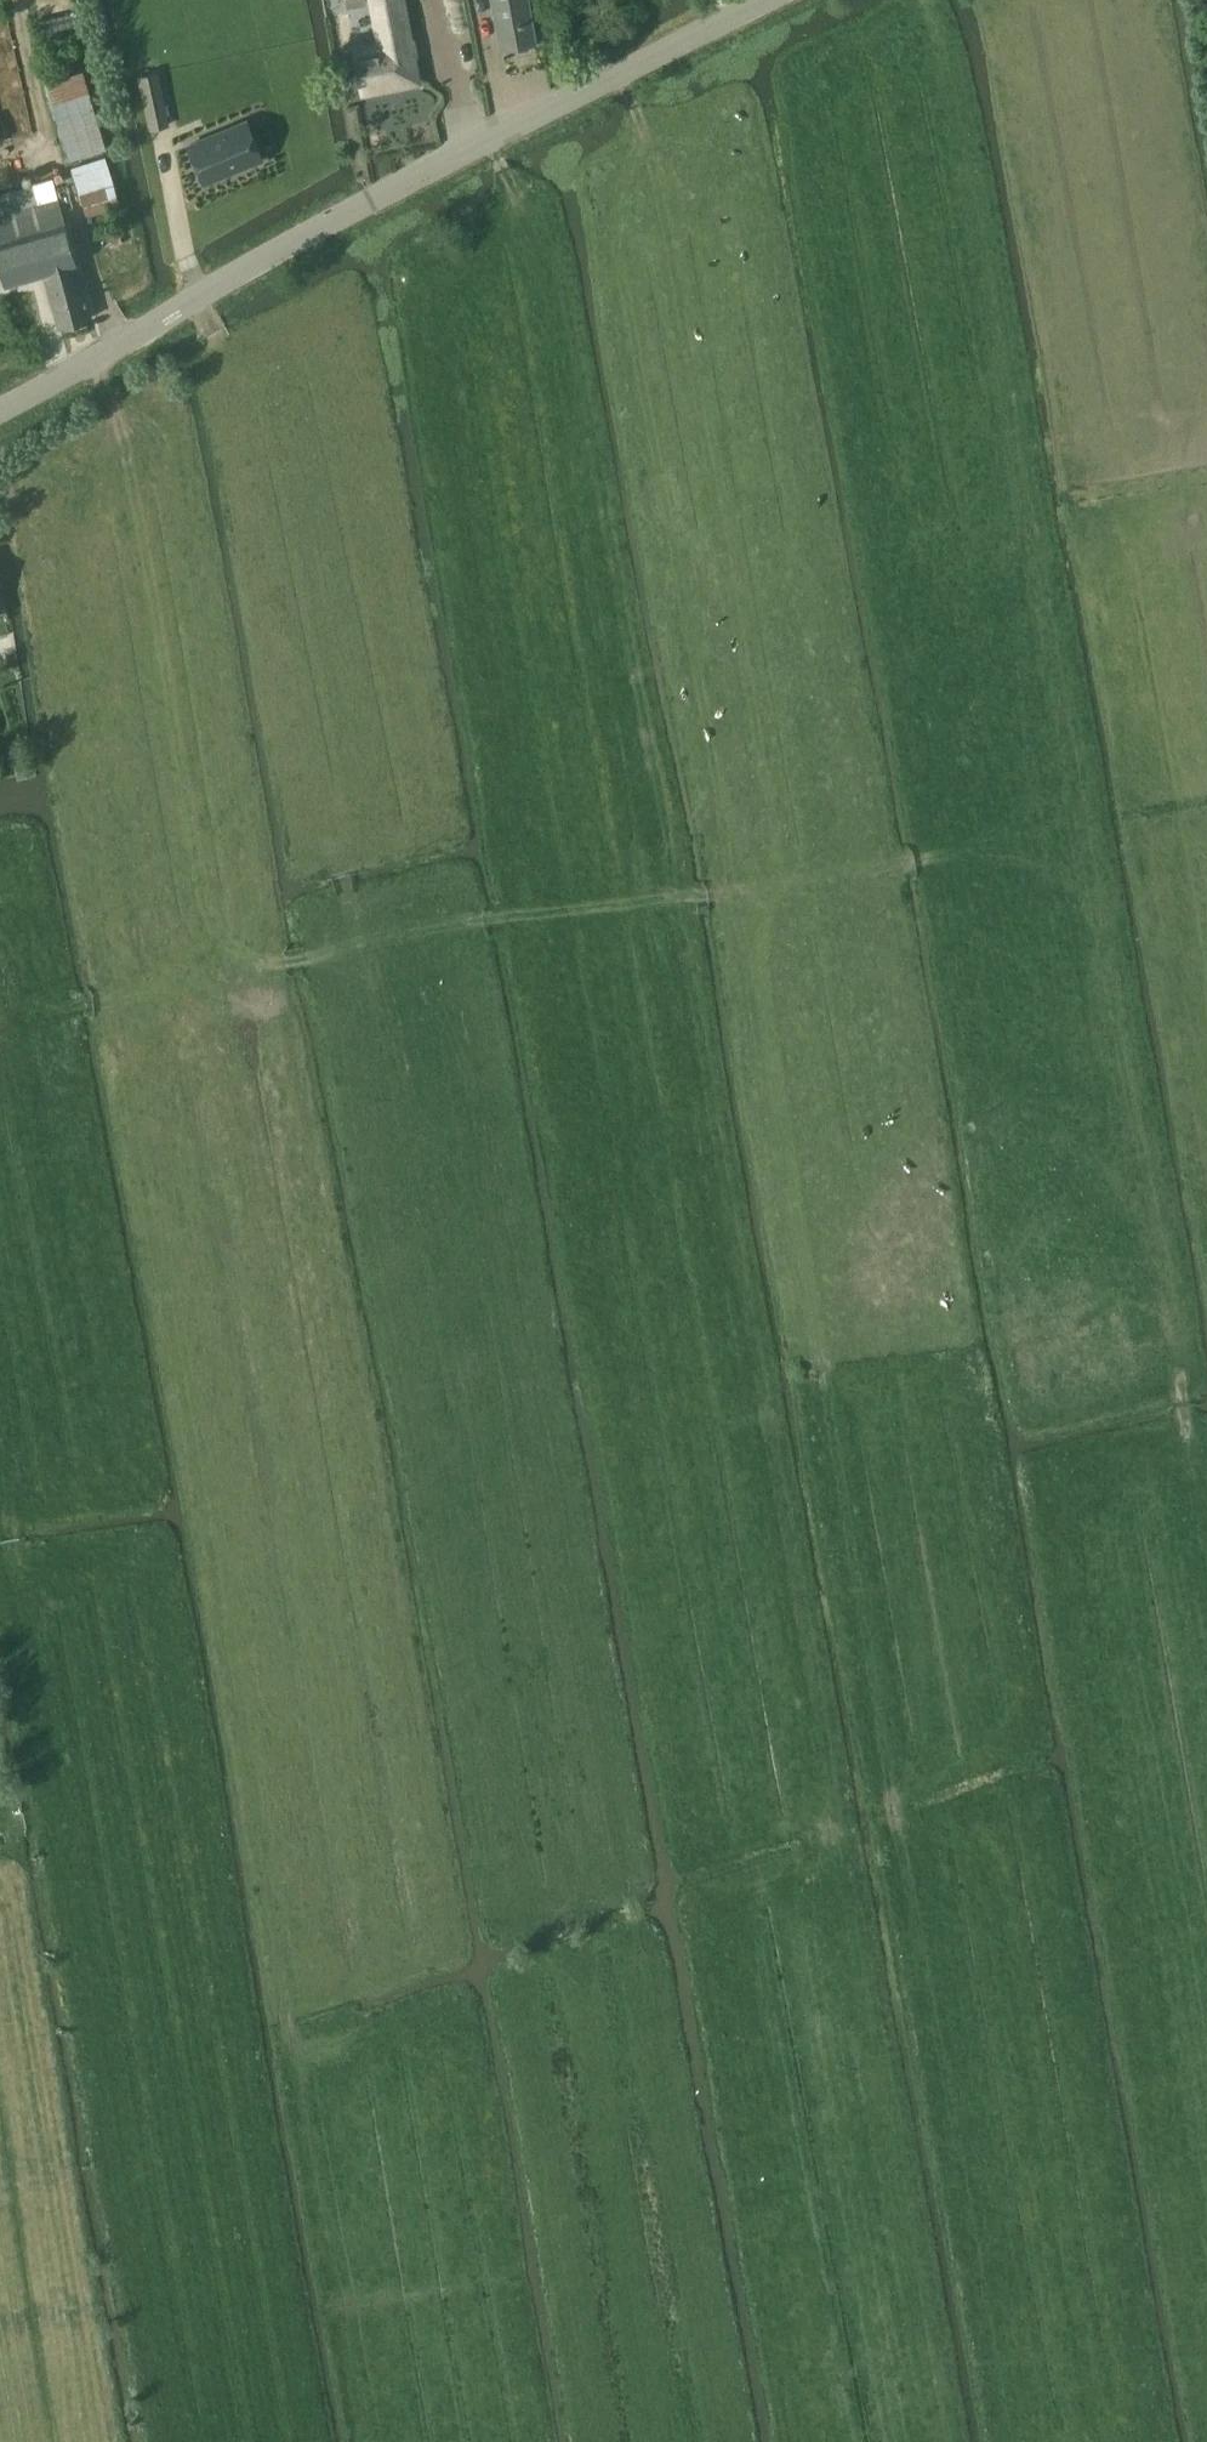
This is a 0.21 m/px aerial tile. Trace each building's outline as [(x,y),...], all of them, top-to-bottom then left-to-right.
[(363,91),(416,81),(401,0),(373,0),(381,44),(355,49),(363,91)] [(500,49),(515,46),(516,52),(531,49),(529,44),(536,42),(528,0),(491,0),(500,49)] [(46,84),(70,159),(107,148),(83,72),(46,84)] [(149,130),(169,126),(159,72),(138,76),(149,130)] [(247,121),(188,146),(203,182),(262,158),(247,121)] [(104,157),(71,168),(87,217),(120,206),(113,183),(104,157)] [(76,264),(52,180),(0,195),(0,263),(6,285),(43,274),(58,327),(92,318),(76,264)] [(104,230),(110,247),(122,243),(117,226),(104,230)]
